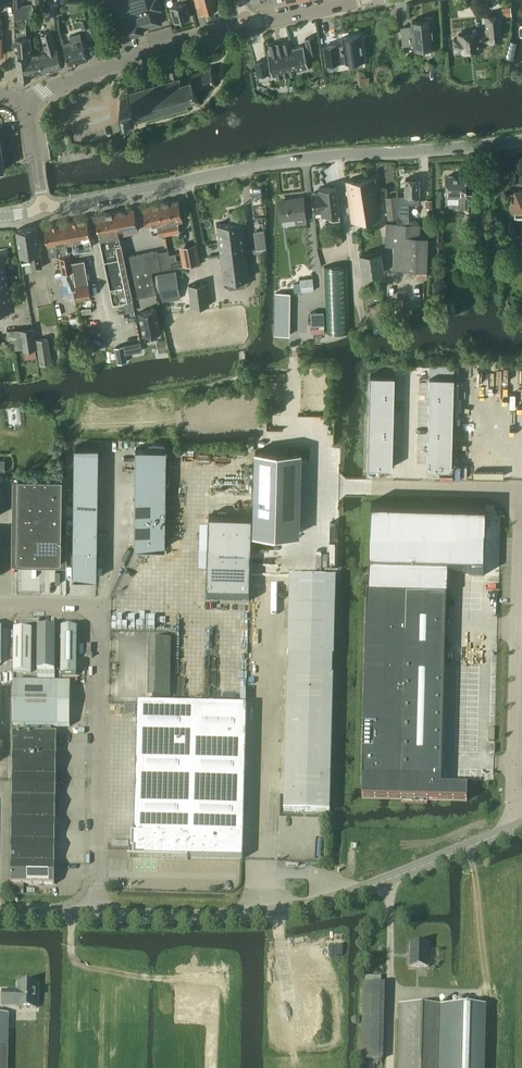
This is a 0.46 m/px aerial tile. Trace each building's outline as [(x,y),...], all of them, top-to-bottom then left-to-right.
[(162,23),(159,10),(161,9),(159,0),(109,0),(115,23),(119,38),(144,31),(144,28),(162,23)] [(214,0),(195,0),(197,5),(199,14),(217,9),(214,0)] [(181,20),(190,17),(185,2),(171,6),(175,21),(177,20),(177,22),(181,21),(181,20)] [(26,47),(31,46),(30,36),(27,37),(26,18),(34,18),(33,5),(21,5),(15,5),(15,18),(15,38),(17,54),(20,78),(31,76),(31,75),(29,64),(28,53),(27,53),(26,47)] [(482,40),(502,38),(500,14),(486,15),(487,32),(478,33),(478,31),(467,32),(467,31),(460,31),(460,33),(458,33),(458,37),(454,38),(455,50),(462,49),(462,50),(482,48),(482,40)] [(412,26),(401,27),(403,45),(406,44),(414,44),(414,48),(424,47),(424,54),(433,53),(433,47),(431,25),(434,25),(433,18),(433,17),(425,18),(425,19),(412,21),(412,25),(412,26)] [(89,27),(86,18),(80,20),(83,29),(89,27)] [(44,50),(39,52),(40,61),(41,61),(44,71),(63,66),(57,47),(56,47),(51,30),(42,33),(45,45),(43,45),(44,50)] [(63,43),(69,64),(88,58),(83,40),(82,40),(80,33),(70,36),(71,41),(63,43)] [(323,45),(326,65),(340,63),(339,55),(344,54),(345,62),(349,62),(350,68),(361,67),(360,60),(363,60),(360,35),(342,37),(343,45),(338,45),(338,43),(323,45)] [(305,38),(309,54),(318,52),(314,36),(305,38)] [(292,49),(292,48),(290,41),(283,43),(282,41),(268,44),(269,50),(270,53),(267,54),(273,76),(275,76),(276,78),(287,75),(284,60),(289,59),(287,50),(292,49)] [(284,60),(287,75),(296,73),(296,71),(308,68),(303,45),(292,48),(292,49),(287,50),(289,59),(284,60)] [(32,53),(31,46),(26,47),(27,53),(28,53),(29,64),(31,75),(44,71),(41,61),(40,61),(39,52),(38,52),(32,53)] [(255,62),(258,75),(268,73),(265,60),(255,62)] [(171,110),(179,107),(179,110),(181,109),(180,107),(186,105),(187,107),(189,107),(188,105),(198,102),(195,89),(215,83),(210,68),(181,76),(180,75),(179,76),(177,68),(168,70),(171,78),(163,80),(162,78),(160,79),(161,81),(154,83),(154,81),(152,81),(152,83),(146,85),(145,83),(143,83),(144,86),(137,88),(137,85),(135,86),(135,88),(129,90),(128,88),(126,89),(129,99),(120,102),(124,114),(130,112),(131,115),(132,116),(134,116),(136,122),(137,122),(137,120),(144,118),(145,120),(146,119),(146,117),(153,115),(153,117),(155,117),(154,115),(161,113),(162,115),(163,114),(163,112),(169,110),(170,112),(172,112),(171,110)] [(346,181),(352,221),(379,217),(375,190),(378,189),(376,176),(346,181)] [(446,177),(446,178),(446,193),(448,193),(448,197),(459,198),(459,209),(473,209),(473,194),(465,193),(465,178),(454,177),(453,176),(448,176),(447,177),(446,177)] [(399,209),(400,214),(409,214),(409,204),(419,204),(419,201),(420,201),(420,179),(405,179),(405,195),(399,196),(399,209)] [(339,213),(336,186),(319,188),(319,192),(312,193),(314,213),(322,212),(322,215),(331,214),(331,220),(340,219),(339,213)] [(515,190),(515,200),(511,200),(512,209),(516,209),(516,211),(521,211),(521,190),(515,190)] [(400,217),(400,214),(399,209),(398,195),(385,197),(388,218),(400,217)] [(292,200),(279,202),(281,219),(296,218),(297,221),(299,220),(300,223),(306,222),(303,197),(292,198),(292,200)] [(158,203),(165,234),(180,231),(177,218),(182,217),(178,199),(158,203)] [(159,235),(165,234),(158,203),(144,206),(147,224),(159,222),(160,225),(157,225),(159,235)] [(115,212),(119,234),(138,230),(134,208),(115,212)] [(231,222),(217,224),(221,254),(246,251),(242,221),(246,221),(244,210),(230,211),(231,222)] [(115,212),(97,216),(103,249),(122,245),(119,234),(115,212)] [(69,251),(69,250),(92,246),(87,217),(64,222),(69,251)] [(71,262),(69,250),(69,251),(64,222),(45,225),(49,248),(57,247),(59,255),(64,254),(65,256),(59,257),(62,272),(73,270),(71,262)] [(385,246),(394,246),(393,269),(426,270),(428,237),(419,236),(420,225),(386,223),(385,246)] [(36,226),(17,230),(21,259),(30,258),(32,268),(42,267),(36,226)] [(466,228),(455,228),(455,246),(466,246),(466,228)] [(263,230),(254,231),(256,250),(263,249),(266,249),(263,230)] [(197,242),(184,245),(187,264),(200,262),(197,242)] [(512,243),(500,244),(501,261),(505,261),(505,259),(513,259),(512,243)] [(122,245),(103,249),(114,304),(132,299),(122,245)] [(148,253),(151,271),(161,269),(157,251),(148,253)] [(246,251),(221,254),(224,281),(249,278),(246,251)] [(381,252),(359,255),(362,275),(384,272),(381,252)] [(155,293),(151,271),(148,253),(129,256),(137,297),(155,293)] [(0,257),(0,311),(12,309),(3,257),(0,257)] [(71,262),(73,270),(78,299),(91,297),(84,260),(71,262)] [(326,333),(350,332),(347,265),(323,266),(326,333)] [(206,283),(188,285),(191,307),(209,305),(206,283)] [(156,308),(140,312),(144,335),(161,331),(156,308)] [(33,327),(20,329),(23,348),(23,350),(37,348),(33,327)] [(48,338),(36,340),(40,364),(51,362),(52,362),(48,338)] [(158,353),(168,351),(166,340),(156,342),(158,353)] [(125,354),(142,351),(140,342),(115,347),(118,363),(126,361),(125,354)] [(394,375),(370,374),(368,466),(392,467),(394,375)] [(454,376),(430,375),(427,468),(451,468),(454,376)] [(98,447),(75,447),(73,578),(97,578),(98,447)] [(166,448),(135,447),(135,547),(165,547),(166,448)] [(255,450),(253,533),(299,534),(301,451),(255,450)] [(61,560),(63,477),(18,476),(17,559),(61,560)] [(369,570),(368,573),(447,575),(484,576),(485,505),(371,502),(369,570)] [(249,602),(252,516),(209,515),(206,601),(249,602)] [(287,676),(286,722),(284,811),(329,812),(335,579),(290,578),(288,655),(289,655),(288,676),(287,676)] [(362,798),(467,801),(467,787),(441,787),(446,597),(368,595),(362,798)] [(55,628),(38,628),(37,672),(55,672),(55,628)] [(32,629),(14,629),(13,673),(31,673),(32,629)] [(77,629),(62,629),(61,677),(76,677),(77,629)] [(171,641),(152,641),(152,697),(171,697),(171,641)] [(14,683),(13,722),(13,726),(70,727),(70,683),(14,683)] [(243,860),(247,707),(137,704),(134,835),(131,835),(131,851),(133,851),(133,859),(188,860),(188,858),(243,860)] [(13,754),(56,755),(57,733),(55,733),(13,733),(13,754)] [(56,755),(13,754),(12,776),(56,777),(56,755)] [(56,777),(12,776),(12,797),(56,798),(56,777)] [(56,798),(12,797),(12,819),(55,820),(56,798)] [(55,820),(12,819),(11,841),(55,842),(55,820)] [(55,842),(11,841),(11,862),(55,863),(55,842)] [(54,885),(55,863),(11,862),(11,883),(11,884),(54,885)] [(411,944),(410,967),(428,968),(428,944),(411,944)] [(3,992),(2,1006),(18,1006),(18,1008),(37,1009),(37,984),(19,983),(18,994),(13,994),(13,992),(3,992)] [(361,1061),(382,1061),(384,984),(363,984),(361,1061)] [(483,1007),(399,1005),(398,1067),(481,1067),(483,1007)] [(0,1015),(0,1067),(8,1067),(9,1015),(0,1015)]
